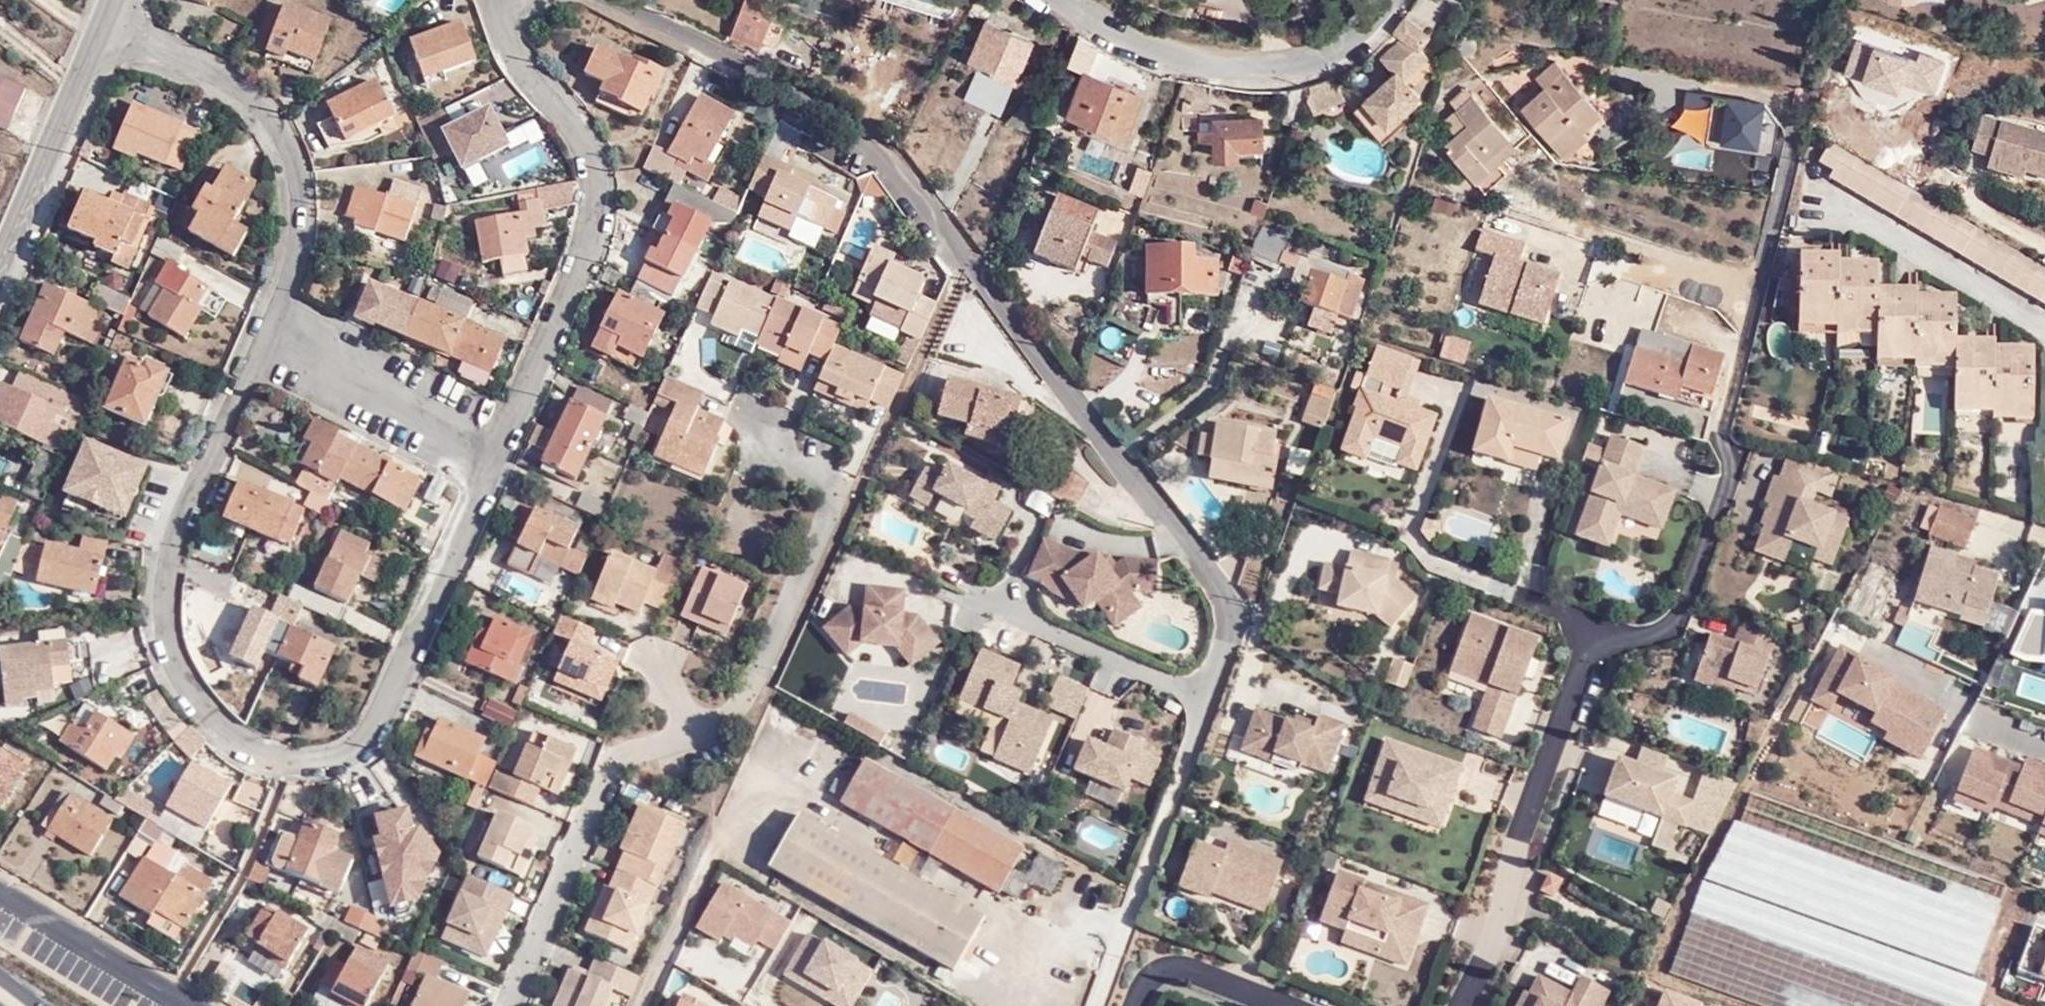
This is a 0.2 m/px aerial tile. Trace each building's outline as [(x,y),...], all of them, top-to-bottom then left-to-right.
[(728,29),(760,42),(770,15),(762,12),(765,4),(759,2),(760,0),(740,0),(728,29)] [(1321,0),(1310,0),(1289,7),(1293,22),(1324,11),(1321,0)] [(284,3),(266,49),(283,56),(285,50),(312,61),(329,21),(284,3)] [(1430,31),(1405,13),(1395,28),(1403,35),(1393,48),(1383,58),(1394,71),(1366,97),(1387,122),(1421,92),(1400,67),(1409,59),(1430,31)] [(1013,77),(1032,39),(990,17),(970,55),(1013,77)] [(472,58),(461,23),(412,39),(423,75),(472,58)] [(1069,61),(1080,67),(1091,47),(1078,40),(1069,61)] [(665,71),(647,63),(644,69),(630,62),(596,46),(583,73),(603,82),(599,90),(643,110),(649,97),(652,99),(665,71)] [(283,56),(266,49),(264,54),(308,72),(312,61),(285,50),(283,56)] [(644,69),(647,63),(633,56),(630,62),(644,69)] [(1572,116),(1583,129),(1602,114),(1555,59),(1545,67),(1554,78),(1545,85),(1522,104),(1548,136),(1549,136),(1572,116)] [(1554,78),(1545,67),(1536,74),(1545,85),(1554,78)] [(1126,131),(1141,91),(1085,69),(1069,108),(1085,114),(1126,131)] [(997,112),(1007,91),(974,74),(963,95),(997,112)] [(1309,82),(1305,96),(1310,102),(1326,107),(1344,91),(1333,75),(1320,80),(1309,82)] [(0,78),(0,126),(10,130),(26,88),(0,78)] [(375,81),(329,104),(336,117),(320,125),(331,146),(392,115),(375,81)] [(638,119),(643,110),(599,90),(595,100),(638,119)] [(1148,94),(1141,91),(1126,131),(1085,114),(1081,124),(1129,144),(1148,94)] [(1489,150),(1508,133),(1474,92),(1457,107),(1467,121),(1447,139),(1487,187),(1505,171),(1497,160),(1489,150)] [(667,151),(653,143),(642,165),(663,175),(671,160),(707,181),(715,169),(704,163),(734,113),(702,94),(667,151)] [(1388,127),(1364,100),(1353,109),(1382,140),(1410,116),(1405,111),(1388,127)] [(180,167),(196,130),(132,102),(113,146),(134,156),(138,149),(180,167)] [(432,161),(453,153),(460,167),(477,158),(479,162),(508,147),(488,108),(453,127),(444,110),(418,122),(432,161)] [(1240,148),(1262,146),(1262,114),(1212,117),(1212,126),(1200,128),(1200,138),(1213,137),(1213,156),(1240,155),(1240,148)] [(1974,150),(1988,155),(1987,160),(2044,177),(2044,133),(1985,115),(1974,150)] [(1549,136),(1564,154),(1587,135),(1583,129),(1572,116),(1549,136)] [(374,124),(331,146),(332,149),(366,144),(381,137),(374,124)] [(1516,144),(1508,133),(1489,150),(1497,160),(1516,144)] [(1956,212),(1906,184),(1827,137),(1817,156),(1831,165),(1828,173),(2044,299),(2044,264),(1956,212)] [(792,168),(762,154),(749,185),(767,193),(757,215),(789,229),(794,218),(820,231),(822,228),(834,234),(844,212),(831,206),(835,199),(788,177),(792,168)] [(465,172),(472,190),(489,184),(482,165),(465,172)] [(231,220),(254,183),(226,167),(212,190),(205,185),(191,210),(197,214),(188,230),(231,255),(246,230),(231,220)] [(1226,188),(1227,175),(1210,173),(1209,185),(1226,188)] [(870,174),(856,179),(861,195),(870,174)] [(861,195),(889,198),(870,174),(861,195)] [(539,197),(541,205),(574,200),(576,179),(538,187),(539,197)] [(404,238),(421,189),(397,180),(390,196),(357,184),(346,213),(355,217),(353,223),(376,232),(378,227),(404,238)] [(649,247),(633,278),(638,280),(669,295),(676,281),(716,207),(681,189),(668,213),(659,209),(641,243),(649,247)] [(128,243),(131,245),(150,202),(124,191),(122,196),(117,205),(108,201),(85,191),(69,227),(96,239),(93,246),(114,256),(115,252),(120,240),(128,243)] [(175,197),(160,191),(154,206),(168,213),(175,197)] [(117,205),(122,196),(112,192),(108,201),(117,205)] [(1090,230),(1098,211),(1057,194),(1033,253),(1075,269),(1085,242),(1093,245),(1090,256),(1106,262),(1114,240),(1090,230)] [(1263,214),(1263,212),(1268,200),(1255,196),(1251,209),(1263,214)] [(523,228),(534,226),(544,224),(541,205),(539,197),(518,201),(520,214),(477,222),(483,259),(500,256),(524,252),(528,252),(525,237),(523,228)] [(463,205),(449,207),(450,215),(465,212),(463,205)] [(816,242),(820,231),(794,218),(789,229),(816,242)] [(1287,234),(1259,224),(1248,257),(1277,266),(1287,234)] [(535,236),(534,226),(523,228),(525,237),(535,236)] [(1482,230),(1475,250),(1495,257),(1480,305),(1541,325),(1557,277),(1517,263),(1524,244),(1482,230)] [(159,234),(151,251),(166,259),(167,257),(178,262),(184,248),(159,234)] [(123,256),(128,243),(120,240),(115,252),(123,256)] [(138,248),(131,245),(128,243),(123,256),(115,252),(114,256),(111,263),(129,270),(138,248)] [(1216,293),(1217,260),(1191,260),(1190,246),(1147,245),(1146,292),(1216,293)] [(911,358),(935,303),(917,294),(921,284),(891,271),(895,260),(873,250),(856,291),(876,299),(873,306),(904,320),(900,331),(906,333),(897,352),(899,353),(911,358)] [(527,269),(524,252),(500,256),(503,273),(527,269)] [(1800,252),(1798,313),(1822,313),(1823,326),(1836,326),(1837,333),(1877,334),(1877,348),(1900,348),(1900,360),(1914,360),(1915,367),(1954,368),(1953,399),(1975,399),(1976,412),(1993,413),(1993,419),(2032,421),(2032,345),(1995,344),(1995,338),(1955,337),(1955,293),(1918,293),(1918,286),(1879,286),(1879,260),(1840,259),(1840,253),(1800,252)] [(1248,257),(1234,253),(1228,269),(1242,274),(1248,257)] [(1298,300),(1350,317),(1363,279),(1348,274),(1349,269),(1307,254),(1303,267),(1298,266),(1293,282),(1303,286),(1298,300)] [(454,285),(461,267),(440,259),(434,277),(454,285)] [(195,303),(206,285),(167,261),(155,282),(165,287),(148,315),(183,336),(200,307),(195,303)] [(620,271),(604,263),(599,274),(615,282),(620,271)] [(732,348),(751,357),(756,345),(776,299),(711,270),(698,300),(695,307),(712,316),(709,324),(737,337),(732,348)] [(770,291),(778,294),(783,282),(775,278),(770,291)] [(1788,293),(1791,279),(1780,278),(1778,291),(1788,293)] [(669,295),(638,280),(632,290),(665,307),(671,297),(669,295)] [(690,288),(676,281),(669,295),(671,297),(694,308),(695,307),(698,300),(688,294),(690,288)] [(378,323),(403,333),(416,301),(370,282),(354,317),(377,328),(378,323)] [(783,282),(778,294),(785,298),(791,285),(783,282)] [(131,297),(100,283),(93,299),(124,313),(131,297)] [(20,340),(42,349),(52,325),(64,330),(84,338),(91,323),(98,307),(46,284),(20,340)] [(416,301),(403,333),(490,370),(504,337),(465,321),(473,300),(432,284),(424,305),(416,301)] [(591,345),(611,356),(616,346),(639,357),(662,313),(618,290),(591,345)] [(876,299),(856,291),(853,297),(873,306),(876,299)] [(776,299),(756,345),(780,356),(784,347),(807,358),(809,353),(826,361),(833,345),(841,327),(785,303),(776,299)] [(820,309),(844,319),(848,311),(824,300),(820,309)] [(904,320),(873,306),(869,316),(900,331),(904,320)] [(1822,313),(1798,313),(1798,325),(1823,326),(1822,313)] [(99,326),(91,323),(84,338),(92,342),(99,326)] [(1111,323),(1103,347),(1128,355),(1136,331),(1111,323)] [(52,325),(42,349),(54,355),(64,330),(52,325)] [(1710,396),(1724,355),(1641,330),(1626,377),(1678,394),(1677,399),(1700,406),(1705,394),(1710,396)] [(826,361),(813,390),(835,400),(839,390),(868,404),(870,400),(888,408),(902,377),(833,345),(826,361)] [(1408,395),(1419,360),(1374,345),(1353,408),(1355,409),(1341,451),(1366,459),(1373,438),(1399,447),(1394,463),(1417,471),(1437,414),(1417,407),(1420,399),(1408,395)] [(616,346),(611,356),(634,368),(639,357),(616,346)] [(784,347),(780,356),(778,361),(801,371),(807,358),(784,347)] [(1900,348),(1877,348),(1877,359),(1900,360),(1900,348)] [(906,367),(911,358),(899,353),(895,361),(906,367)] [(142,425),(156,395),(153,393),(164,368),(144,359),(141,365),(125,358),(103,407),(142,425)] [(153,393),(156,395),(167,370),(164,368),(153,393)] [(47,381),(20,369),(12,387),(39,400),(47,381)] [(1945,434),(1944,371),(1920,371),(1921,434),(1945,434)] [(664,375),(656,393),(675,403),(653,455),(673,464),(678,452),(707,466),(719,438),(726,442),(732,428),(728,425),(722,422),(696,411),(704,392),(664,375)] [(949,419),(967,424),(986,429),(985,433),(997,436),(1002,413),(1015,417),(1020,397),(947,377),(937,416),(949,419)] [(12,387),(1,383),(0,385),(0,421),(45,441),(59,409),(79,418),(87,399),(47,381),(39,400),(12,387)] [(1336,389),(1315,382),(1312,394),(1332,401),(1336,389)] [(574,478),(610,401),(579,387),(565,416),(556,413),(550,428),(538,423),(528,444),(547,454),(543,464),(574,478)] [(839,390),(835,400),(864,413),(868,404),(839,390)] [(701,410),(726,418),(731,402),(706,394),(701,410)] [(1302,420),(1323,427),(1332,401),(1312,394),(1302,420)] [(1474,453),(1510,464),(1515,448),(1541,455),(1557,460),(1568,421),(1489,398),(1474,453)] [(1953,411),(1976,412),(1975,399),(1953,399),(1953,411)] [(648,412),(630,403),(624,417),(634,422),(627,436),(635,440),(648,412)] [(79,418),(59,409),(45,441),(65,450),(79,418)] [(997,436),(994,445),(1007,448),(1015,417),(1002,413),(997,436)] [(340,477),(357,445),(337,434),(338,430),(314,417),(303,438),(312,443),(309,448),(302,462),(300,464),(303,465),(295,482),(311,490),(326,498),(334,482),(337,483),(340,477)] [(1271,454),(1275,432),(1218,421),(1214,434),(1201,431),(1197,452),(1214,455),(1210,475),(1271,487),(1276,454),(1271,454)] [(986,429),(967,424),(963,436),(994,445),(997,436),(985,433),(986,429)] [(1587,443),(1580,463),(1601,471),(1578,538),(1609,549),(1611,544),(1617,525),(1653,537),(1670,486),(1636,474),(1647,443),(1614,432),(1608,450),(1587,443)] [(302,462),(309,448),(300,443),(293,458),(302,462)] [(421,478),(357,445),(340,477),(404,511),(421,478)] [(142,469),(88,446),(68,493),(121,516),(142,469)] [(1291,448),(1286,473),(1307,477),(1312,452),(1291,448)] [(1515,448),(1510,464),(1536,471),(1541,455),(1515,448)] [(702,477),(707,466),(678,452),(673,464),(702,477)] [(1035,485),(1060,499),(1076,508),(1089,484),(1048,462),(1035,485)] [(926,467),(908,498),(926,508),(933,495),(967,514),(966,517),(973,521),(969,529),(994,543),(1012,510),(994,501),(998,492),(981,483),(947,464),(941,476),(926,467)] [(1812,561),(1831,567),(1851,511),(1836,506),(1833,511),(1811,503),(1816,492),(1767,475),(1753,514),(1759,517),(1749,547),(1784,559),(1791,542),(1815,550),(1812,561)] [(435,477),(423,499),(436,505),(447,482),(435,477)] [(981,483),(998,492),(1001,488),(984,479),(981,483)] [(289,544),(303,509),(238,482),(223,517),(289,544)] [(1076,508),(1080,511),(1093,487),(1089,484),(1076,508)] [(323,512),(329,500),(328,499),(326,498),(311,490),(305,503),(323,512)] [(583,491),(576,505),(602,516),(608,502),(583,491)] [(17,501),(2,495),(0,498),(0,539),(17,501)] [(520,538),(517,543),(506,566),(529,577),(540,554),(579,573),(586,555),(568,547),(576,531),(535,510),(534,511),(519,504),(506,531),(520,538)] [(1964,546),(1975,519),(1940,506),(1929,533),(1964,546)] [(1435,538),(1431,522),(1426,520),(1421,533),(1429,543),(1435,538)] [(1617,525),(1611,544),(1618,547),(1623,536),(1639,542),(1635,553),(1645,558),(1653,537),(1617,525)] [(346,602),(359,575),(369,554),(364,552),(369,542),(340,529),(313,587),(346,602)] [(10,533),(0,553),(15,560),(24,539),(10,533)] [(428,548),(432,541),(420,535),(415,542),(428,548)] [(1042,540),(1039,547),(1074,563),(1085,564),(1096,557),(1075,554),(1042,540)] [(12,572),(36,582),(37,580),(44,550),(24,542),(12,572)] [(94,593),(102,557),(45,542),(44,550),(37,580),(94,593)] [(1039,547),(1026,576),(1042,585),(1046,587),(1050,592),(1083,610),(1096,601),(1114,627),(1140,608),(1130,595),(1133,592),(1153,593),(1155,593),(1157,563),(1124,561),(1114,567),(1103,565),(1096,557),(1085,564),(1074,563),(1039,547)] [(1953,571),(1958,557),(1931,549),(1915,601),(1966,616),(1964,622),(1984,628),(2000,577),(1973,568),(1970,576),(1953,571)] [(1323,561),(1317,590),(1337,594),(1334,609),(1356,614),(1377,619),(1389,629),(1416,596),(1394,577),(1398,560),(1349,550),(1346,565),(1323,561)] [(661,609),(682,561),(661,552),(653,571),(609,551),(591,591),(615,602),(612,609),(637,620),(646,602),(661,609)] [(0,553),(0,572),(5,573),(8,575),(15,560),(0,553)] [(369,554),(359,575),(374,581),(384,560),(369,554)] [(1108,558),(1096,557),(1103,565),(1114,567),(1108,558)] [(1974,561),(1958,557),(1953,571),(1970,576),(1973,568),(1974,561)] [(724,636),(744,589),(701,570),(680,617),(724,636)] [(302,603),(339,619),(344,606),(294,583),(288,596),(302,603)] [(239,639),(276,657),(291,626),(302,603),(288,596),(285,595),(264,586),(239,639)] [(849,610),(825,630),(847,655),(861,644),(909,649),(928,633),(920,622),(911,629),(906,627),(907,616),(901,615),(903,593),(867,588),(865,611),(849,610)] [(1337,594),(1317,590),(1312,616),(1354,625),(1356,614),(1334,609),(1337,594)] [(588,598),(612,609),(615,602),(591,591),(588,598)] [(2008,627),(2044,641),(2044,625),(2014,613),(2008,627)] [(1469,614),(1455,651),(1524,667),(1534,639),(1469,614)] [(559,615),(555,623),(550,634),(567,642),(548,687),(574,699),(579,687),(602,697),(617,661),(586,649),(593,630),(559,615)] [(916,618),(907,616),(906,627),(911,629),(920,622),(916,618)] [(519,667),(534,636),(494,617),(487,631),(480,628),(464,660),(516,683),(522,668),(519,667)] [(1760,699),(1783,635),(1746,621),(1739,643),(1714,634),(1700,677),(1760,699)] [(291,626),(276,657),(301,669),(297,680),(314,688),(334,646),(291,626)] [(861,644),(847,655),(853,662),(864,654),(906,659),(912,665),(938,642),(928,633),(909,649),(861,644)] [(80,640),(0,649),(0,651),(6,707),(24,706),(24,701),(37,700),(37,694),(54,692),(54,682),(72,680),(71,659),(81,658),(80,640)] [(1019,667),(980,650),(959,699),(1007,720),(992,757),(1028,773),(1051,719),(1041,715),(1015,704),(1019,694),(1009,690),(1019,667)] [(1524,667),(1455,651),(1448,670),(1485,683),(1480,697),(1469,727),(1498,738),(1517,687),(1524,667)] [(1855,661),(1837,651),(1831,663),(1848,671),(1853,662),(1854,663),(1855,661)] [(1405,690),(1414,665),(1391,658),(1383,682),(1405,690)] [(1831,663),(1819,688),(1837,697),(1873,716),(1869,725),(1886,734),(1882,741),(1902,752),(1907,741),(1925,751),(1943,715),(1889,687),(1891,682),(1877,675),(1854,663),(1853,662),(1848,671),(1831,663)] [(1535,669),(1524,667),(1517,687),(1528,691),(1535,669)] [(1485,683),(1448,670),(1443,684),(1480,697),(1485,683)] [(1087,691),(1057,678),(1046,705),(1055,709),(1075,718),(1087,691)] [(510,702),(519,706),(520,704),(526,689),(517,685),(510,702)] [(579,687),(574,699),(597,708),(602,697),(579,687)] [(1837,697),(1819,688),(1810,704),(1828,713),(1837,697)] [(508,725),(515,710),(490,698),(482,713),(508,725)] [(118,758),(132,735),(96,712),(99,708),(85,701),(60,741),(104,768),(112,755),(118,758)] [(1055,709),(1046,705),(1041,715),(1051,719),(1055,709)] [(1317,732),(1296,724),(1261,710),(1247,749),(1281,761),(1285,751),(1333,769),(1350,720),(1325,711),(1320,724),(1317,732)] [(1299,716),(1296,724),(1317,732),(1320,724),(1299,716)] [(483,787),(494,762),(475,753),(481,738),(439,717),(431,732),(426,729),(414,753),(474,783),(483,787)] [(1090,734),(1078,764),(1126,785),(1148,736),(1117,723),(1108,742),(1090,734)] [(531,731),(525,745),(541,751),(547,738),(531,731)] [(845,798),(865,761),(821,737),(801,774),(845,798)] [(514,772),(494,762),(483,787),(528,806),(538,782),(547,786),(558,791),(576,750),(547,738),(541,751),(525,745),(514,772)] [(1385,741),(1367,790),(1426,811),(1422,822),(1438,827),(1460,766),(1385,741)] [(1907,741),(1902,752),(1919,761),(1925,751),(1907,741)] [(25,766),(21,764),(26,756),(5,742),(0,749),(0,805),(25,766)] [(1995,798),(2009,763),(1994,758),(1992,763),(1985,760),(1987,755),(1972,750),(1955,791),(1992,806),(1995,798)] [(1987,755),(1985,760),(1992,763),(1994,758),(1987,755)] [(1023,847),(865,761),(845,798),(841,804),(1000,890),(1023,847)] [(2025,761),(2021,768),(2009,763),(1995,798),(2044,817),(2044,815),(2044,771),(2044,774),(2037,772),(2039,766),(2025,761)] [(1689,827),(1697,804),(1673,796),(1677,783),(1622,762),(1609,799),(1689,827)] [(166,807),(176,813),(180,805),(207,821),(227,786),(190,765),(166,807)] [(528,806),(538,810),(547,786),(538,782),(528,806)] [(465,804),(474,808),(483,787),(474,783),(465,804)] [(145,799),(125,787),(115,797),(124,803),(137,811),(145,799)] [(289,799),(293,792),(286,789),(282,796),(289,799)] [(1426,811),(1367,790),(1364,800),(1422,822),(1426,811)] [(124,803),(115,797),(105,791),(99,802),(117,813),(124,803)] [(1992,806),(1955,791),(1952,799),(1989,814),(1992,806)] [(89,853),(108,821),(62,793),(42,825),(89,853)] [(1675,949),(1677,961),(1763,1000),(1757,946),(1745,948),(1730,942),(1725,896),(1739,903),(1748,902),(1744,871),(1754,875),(1756,897),(1753,903),(1755,918),(1769,888),(1811,883),(1782,870),(1803,868),(1800,840),(1784,833),(1758,836),(1756,815),(1762,814),(1760,795),(1749,797),(1726,850),(1718,851),(1703,884),(1708,929),(1688,920),(1675,949)] [(2044,817),(1995,798),(1992,806),(2041,824),(2044,817)] [(180,805),(176,813),(203,828),(207,821),(180,805)] [(619,871),(659,887),(684,827),(641,808),(631,830),(621,854),(625,855),(619,871)] [(955,970),(985,918),(802,813),(771,866),(955,970)] [(475,859),(507,872),(517,845),(529,850),(537,833),(493,814),(475,859)] [(151,847),(162,826),(146,816),(134,835),(151,847)] [(390,846),(403,838),(393,820),(379,828),(390,846)] [(329,852),(336,836),(303,823),(297,838),(280,830),(266,863),(337,892),(349,862),(329,852)] [(1223,852),(1229,835),(1202,826),(1197,841),(1223,852)] [(412,863),(418,870),(436,858),(417,832),(378,861),(390,878),(403,868),(412,863)] [(1285,856),(1229,835),(1223,852),(1197,841),(1183,878),(1211,889),(1213,880),(1269,902),(1285,856)] [(517,845),(507,872),(518,876),(529,850),(517,845)] [(1046,877),(1052,864),(1038,857),(1032,870),(1046,877)] [(1827,883),(1818,885),(1829,925),(1880,912),(1877,903),(1898,897),(1894,883),(1896,882),(1893,872),(1870,878),(1864,858),(1824,869),(1827,883)] [(179,928),(209,880),(183,863),(172,880),(142,860),(119,896),(150,916),(153,912),(179,928)] [(409,876),(418,870),(412,863),(403,868),(409,876)] [(632,951),(659,887),(619,871),(612,890),(605,887),(586,931),(632,951)] [(1563,896),(1570,881),(1554,873),(1546,888),(1563,896)] [(1373,895),(1376,887),(1343,875),(1328,919),(1351,928),(1388,942),(1382,958),(1399,965),(1412,930),(1423,934),(1432,907),(1397,895),(1395,903),(1373,895)] [(511,894),(467,876),(441,939),(463,948),(472,925),(494,934),(511,894)] [(1211,889),(1183,878),(1179,887),(1215,899),(1218,891),(1211,889)] [(1266,910),(1269,902),(1213,880),(1211,889),(1218,891),(1266,910)] [(795,926),(726,886),(701,930),(725,944),(728,939),(731,934),(738,938),(759,950),(763,942),(780,951),(795,926)] [(1397,895),(1376,887),(1373,895),(1395,903),(1397,895)] [(2019,970),(2044,980),(2044,898),(2019,970)] [(272,918),(275,912),(265,906),(261,911),(272,918)] [(379,938),(375,917),(352,907),(345,922),(353,926),(379,938)] [(306,931),(275,912),(272,918),(261,911),(246,936),(254,942),(270,951),(266,956),(284,967),(306,931)] [(345,922),(337,918),(328,932),(346,941),(353,926),(345,922)] [(484,958),(494,934),(472,925),(463,948),(484,958)] [(1388,942),(1351,928),(1345,944),(1382,958),(1388,942)] [(1411,969),(1423,934),(1412,930),(1399,965),(1411,969)] [(738,938),(731,934),(728,939),(735,943),(738,938)] [(879,972),(814,936),(789,976),(805,985),(810,977),(840,994),(835,1002),(841,1005),(858,1005),(879,972)] [(251,947),(266,956),(270,951),(254,942),(251,947)] [(413,949),(412,953),(405,968),(426,978),(413,1005),(464,1005),(468,996),(435,981),(442,962),(413,949)] [(336,985),(350,993),(345,1001),(354,1005),(363,1005),(380,975),(349,958),(344,966),(333,960),(324,978),(336,985)] [(631,997),(640,977),(594,958),(585,978),(569,970),(554,1005),(607,1005),(613,990),(631,997)] [(1607,991),(1580,976),(1571,993),(1536,975),(1525,992),(1521,990),(1513,1005),(1599,1005),(1607,991)] [(810,977),(805,985),(835,1002),(840,994),(810,977)] [(350,993),(336,985),(331,994),(345,1001),(350,993)] [(702,1001),(685,994),(680,1005),(699,1005),(702,1001)] [(1672,995),(1668,1005),(1703,1005),(1672,995)]
